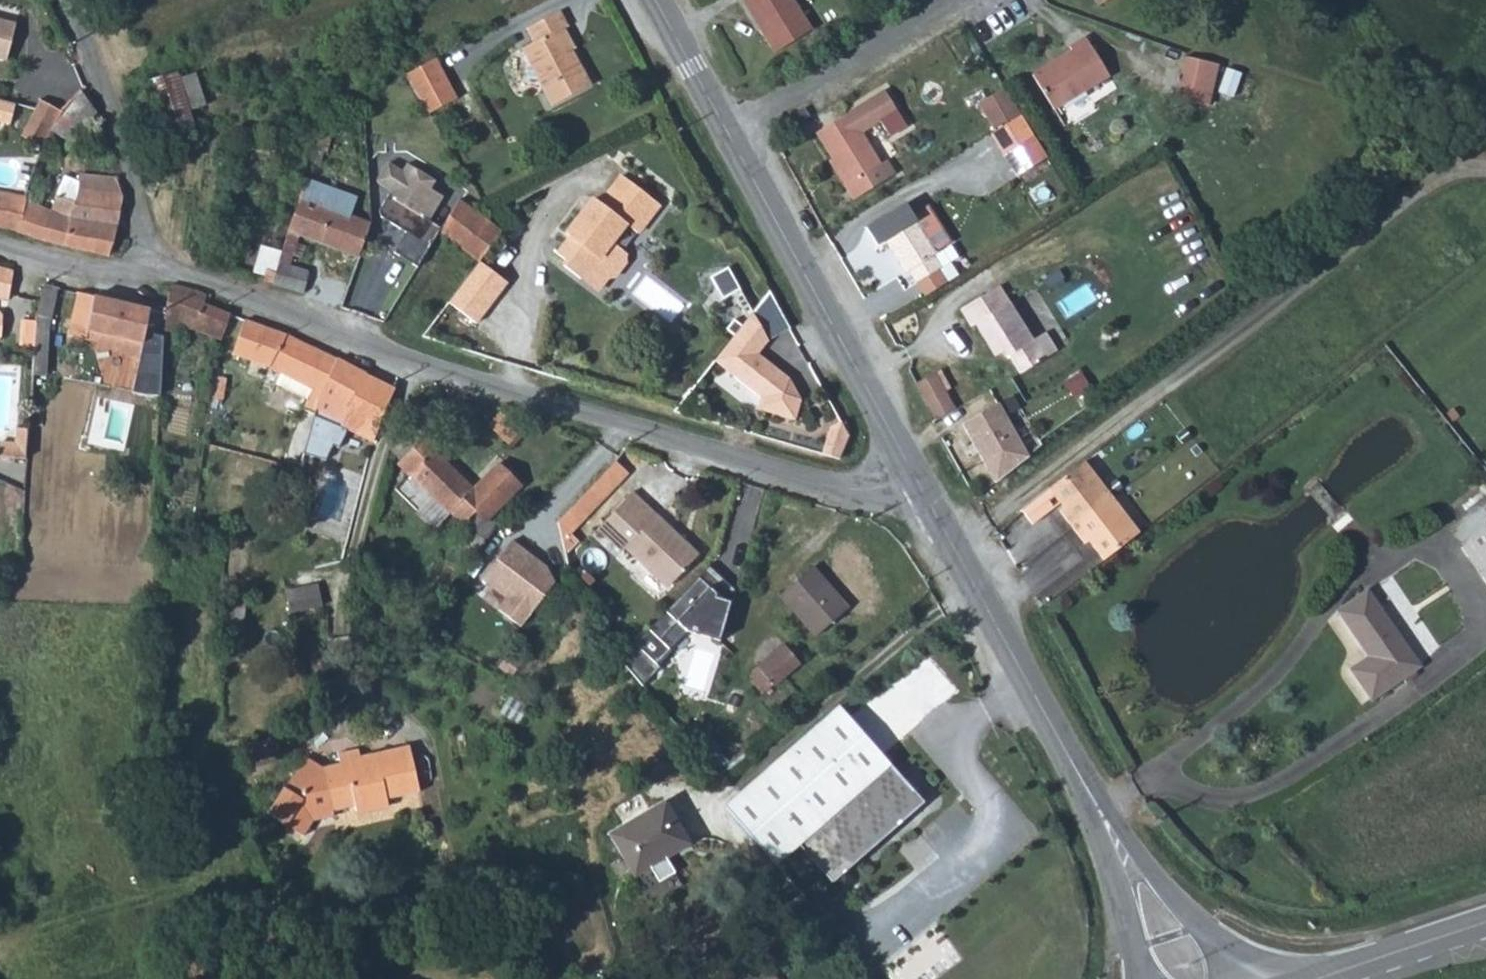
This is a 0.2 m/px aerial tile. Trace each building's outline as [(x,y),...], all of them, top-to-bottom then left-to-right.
[(744,5),(741,7),(761,37),(765,35),(777,53),(805,35),(785,0),(741,0),(744,5)] [(532,47),(518,53),(550,109),(588,89),(566,52),(562,55),(552,36),(564,31),(556,14),(524,31),(532,47)] [(5,62),(12,27),(0,24),(0,61),(5,62)] [(765,35),(761,37),(758,39),(768,58),(777,53),(765,35)] [(1073,56),(1033,81),(1055,115),(1111,80),(1087,40),(1070,51),(1073,56)] [(1183,55),(1178,97),(1215,101),(1220,59),(1183,55)] [(433,63),(402,79),(426,117),(454,103),(433,63)] [(189,112),(177,81),(173,73),(147,84),(169,137),(195,129),(189,112)] [(194,74),(177,81),(189,112),(205,107),(194,74)] [(1002,94),(985,104),(971,113),(987,140),(989,138),(1001,131),(1018,120),(1002,94)] [(81,96),(57,134),(66,139),(75,141),(97,112),(81,96)] [(885,97),(818,138),(848,186),(844,189),(853,204),(898,176),(890,163),(883,167),(863,138),(897,117),(885,97)] [(19,106),(0,101),(0,123),(14,126),(19,106)] [(64,113),(44,102),(39,110),(24,137),(48,146),(64,113)] [(789,121),(793,129),(809,120),(804,112),(789,121)] [(1001,131),(989,138),(1002,159),(1031,141),(1018,120),(1001,131)] [(313,136),(307,159),(322,162),(328,139),(313,136)] [(1002,159),(1015,180),(1045,162),(1031,141),(1002,159)] [(388,161),(375,183),(392,193),(390,197),(429,221),(443,199),(432,192),(437,183),(406,164),(403,170),(388,161)] [(48,207),(41,242),(108,260),(123,199),(119,183),(79,172),(76,178),(63,171),(48,207)] [(660,201),(622,173),(601,203),(595,198),(569,233),(575,237),(568,247),(570,249),(564,257),(570,262),(567,266),(584,279),(585,277),(603,274),(610,279),(611,276),(618,275),(628,261),(627,254),(629,252),(613,240),(627,222),(639,230),(660,201)] [(303,178),(290,232),(300,236),(360,256),(371,224),(350,216),(354,198),(329,189),(303,178)] [(0,198),(0,230),(15,235),(23,204),(0,198)] [(23,204),(15,235),(41,242),(48,207),(25,200),(23,204)] [(458,201),(437,235),(477,263),(498,232),(458,201)] [(910,277),(916,288),(939,275),(943,273),(935,261),(939,258),(906,208),(866,232),(879,249),(886,245),(905,278),(910,277)] [(290,232),(280,266),(290,269),(300,236),(290,232)] [(477,263),(449,305),(478,325),(505,283),(477,263)] [(278,275),(274,289),(302,300),(309,276),(290,269),(280,266),(278,275)] [(730,266),(714,274),(724,294),(740,287),(730,266)] [(4,300),(9,272),(0,270),(0,299),(4,300)] [(269,272),(266,286),(274,289),(278,275),(269,272)] [(585,277),(584,279),(601,291),(610,279),(603,274),(585,277)] [(939,275),(916,288),(926,300),(946,287),(939,275)] [(35,305),(31,376),(46,377),(50,328),(55,292),(41,286),(35,305)] [(162,316),(162,325),(175,329),(219,343),(223,315),(200,309),(199,298),(166,289),(162,316)] [(1000,290),(962,316),(971,331),(977,327),(996,357),(1002,355),(1007,363),(1012,361),(1022,376),(1057,356),(1033,317),(1023,324),(1000,290)] [(148,313),(79,297),(71,339),(141,357),(135,392),(160,396),(160,349),(161,339),(144,336),(148,313)] [(754,315),(718,363),(761,400),(758,413),(796,423),(802,402),(789,379),(759,354),(770,343),(754,315)] [(302,406),(316,412),(325,386),(335,364),(237,320),(225,354),(266,371),(259,392),(271,397),(278,386),(305,398),(302,406)] [(161,339),(160,349),(172,350),(175,329),(162,325),(161,339)] [(310,431),(306,444),(317,447),(322,428),(320,428),(323,419),(341,427),(340,430),(372,446),(378,422),(388,401),(391,391),(335,364),(325,386),(316,412),(312,426),(310,431)] [(1081,368),(1065,379),(1077,397),(1093,387),(1081,368)] [(933,380),(915,389),(935,425),(952,415),(933,380)] [(963,418),(988,478),(1030,461),(1005,400),(963,418)] [(829,431),(821,457),(843,464),(852,438),(842,423),(829,431)] [(15,439),(1,438),(0,450),(0,454),(29,457),(32,426),(16,424),(15,439)] [(523,488),(499,465),(475,490),(423,440),(398,467),(432,499),(418,513),(436,530),(450,515),(464,529),(476,517),(486,526),(523,488)] [(3,461),(2,484),(24,495),(24,492),(26,462),(3,461)] [(1058,515),(1071,532),(1110,501),(1083,466),(1047,493),(1062,512),(1058,515)] [(299,471),(295,482),(307,486),(310,474),(299,471)] [(586,491),(565,514),(580,527),(601,506),(586,491)] [(630,491),(612,510),(625,522),(639,508),(648,517),(653,513),(630,491)] [(1110,501),(1071,532),(1083,548),(1087,545),(1102,564),(1138,537),(1110,501)] [(625,522),(612,510),(595,528),(616,551),(622,546),(663,586),(695,553),(653,513),(648,517),(639,508),(625,522)] [(1457,549),(1485,590),(1485,529),(1457,549)] [(511,542),(481,582),(506,601),(498,611),(523,630),(561,581),(511,542)] [(808,570),(777,596),(810,639),(843,612),(808,570)] [(308,575),(279,578),(282,590),(309,586),(308,575)] [(618,659),(643,687),(655,677),(651,671),(689,629),(721,639),(732,601),(713,584),(704,575),(669,609),(618,659)] [(309,586),(282,590),(287,609),(318,604),(315,586),(309,586)] [(1366,596),(1340,616),(1370,660),(1349,674),(1367,701),(1414,666),(1366,596)] [(227,600),(225,622),(239,624),(241,601),(227,600)] [(779,646),(749,669),(766,689),(794,666),(779,646)] [(766,689),(749,669),(740,677),(756,697),(766,689)] [(496,714),(520,729),(533,707),(508,694),(496,714)] [(723,811),(773,865),(795,846),(815,866),(832,882),(920,803),(835,709),(723,811)] [(700,745),(719,768),(729,759),(710,737),(700,745)] [(333,760),(319,764),(323,781),(328,805),(350,801),(351,807),(352,811),(382,804),(382,799),(414,791),(403,745),(365,754),(366,760),(357,761),(353,748),(333,754),(333,760)] [(261,810),(281,823),(305,784),(323,781),(319,764),(311,766),(295,755),(261,810)] [(305,784),(281,823),(296,835),(309,815),(329,810),(328,805),(323,781),(305,784)] [(350,801),(328,805),(329,810),(330,814),(351,807),(350,801)] [(661,802),(605,833),(638,890),(666,872),(657,855),(666,850),(668,853),(685,843),(661,802)] [(795,846),(773,865),(793,886),(815,866),(795,846)] [(317,972),(319,978),(332,978),(329,970),(317,972)]
